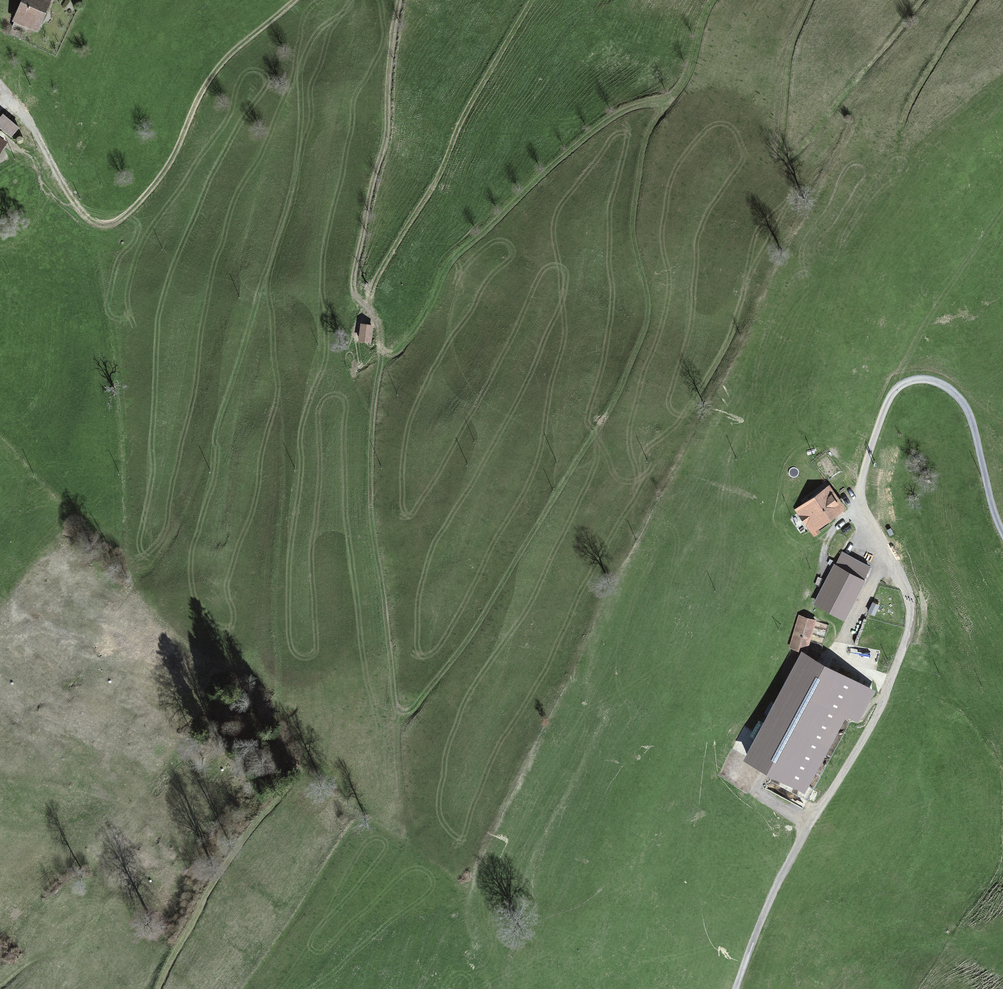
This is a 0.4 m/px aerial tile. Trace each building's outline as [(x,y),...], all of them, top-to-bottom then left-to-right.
[(12,22),(37,32),(50,0),(21,0),(12,22)] [(13,137),(21,128),(3,113),(0,117),(0,127),(13,137)] [(370,319),(356,318),(355,340),(369,341),(370,319)] [(845,509),(828,484),(792,509),(809,533),(845,509)] [(855,546),(831,542),(821,594),(825,595),(820,622),(897,636),(904,598),(878,593),(881,579),(868,577),(865,591),(847,588),(855,546)] [(816,618),(799,614),(789,647),(798,649),(799,646),(807,648),(816,618)] [(874,687),(801,648),(741,756),(801,788),(844,713),(857,720),(874,687)]
